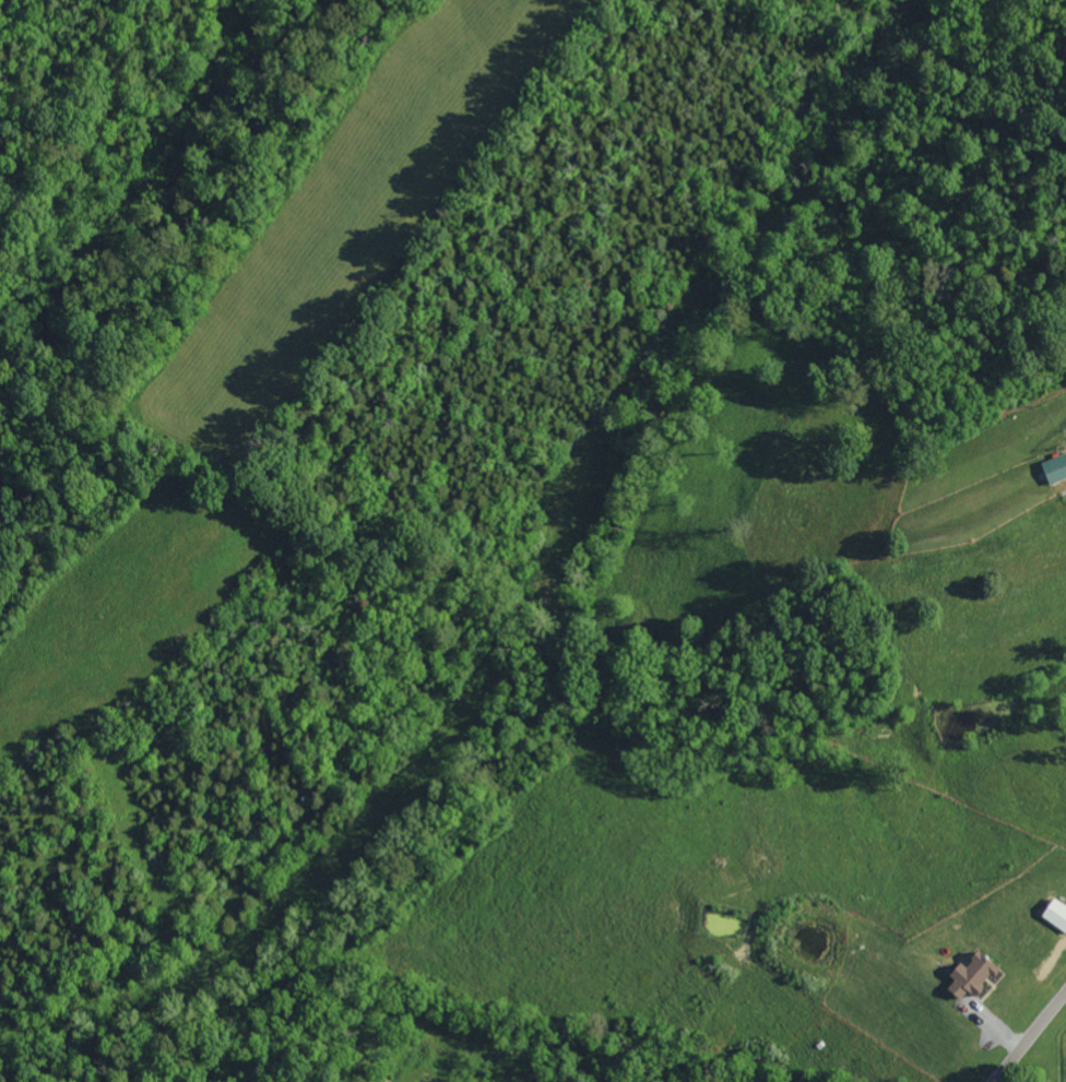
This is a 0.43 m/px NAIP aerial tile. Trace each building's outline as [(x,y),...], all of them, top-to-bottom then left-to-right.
[(1039,463),(1048,485),(1065,478),(1065,453),(1039,463)] [(1052,898),(1039,916),(1065,934),(1065,932),(1065,908),(1052,898)] [(994,968),(973,952),(963,966),(957,961),(946,976),(952,980),(944,990),(958,1000),(965,991),(973,997),(994,968)]
